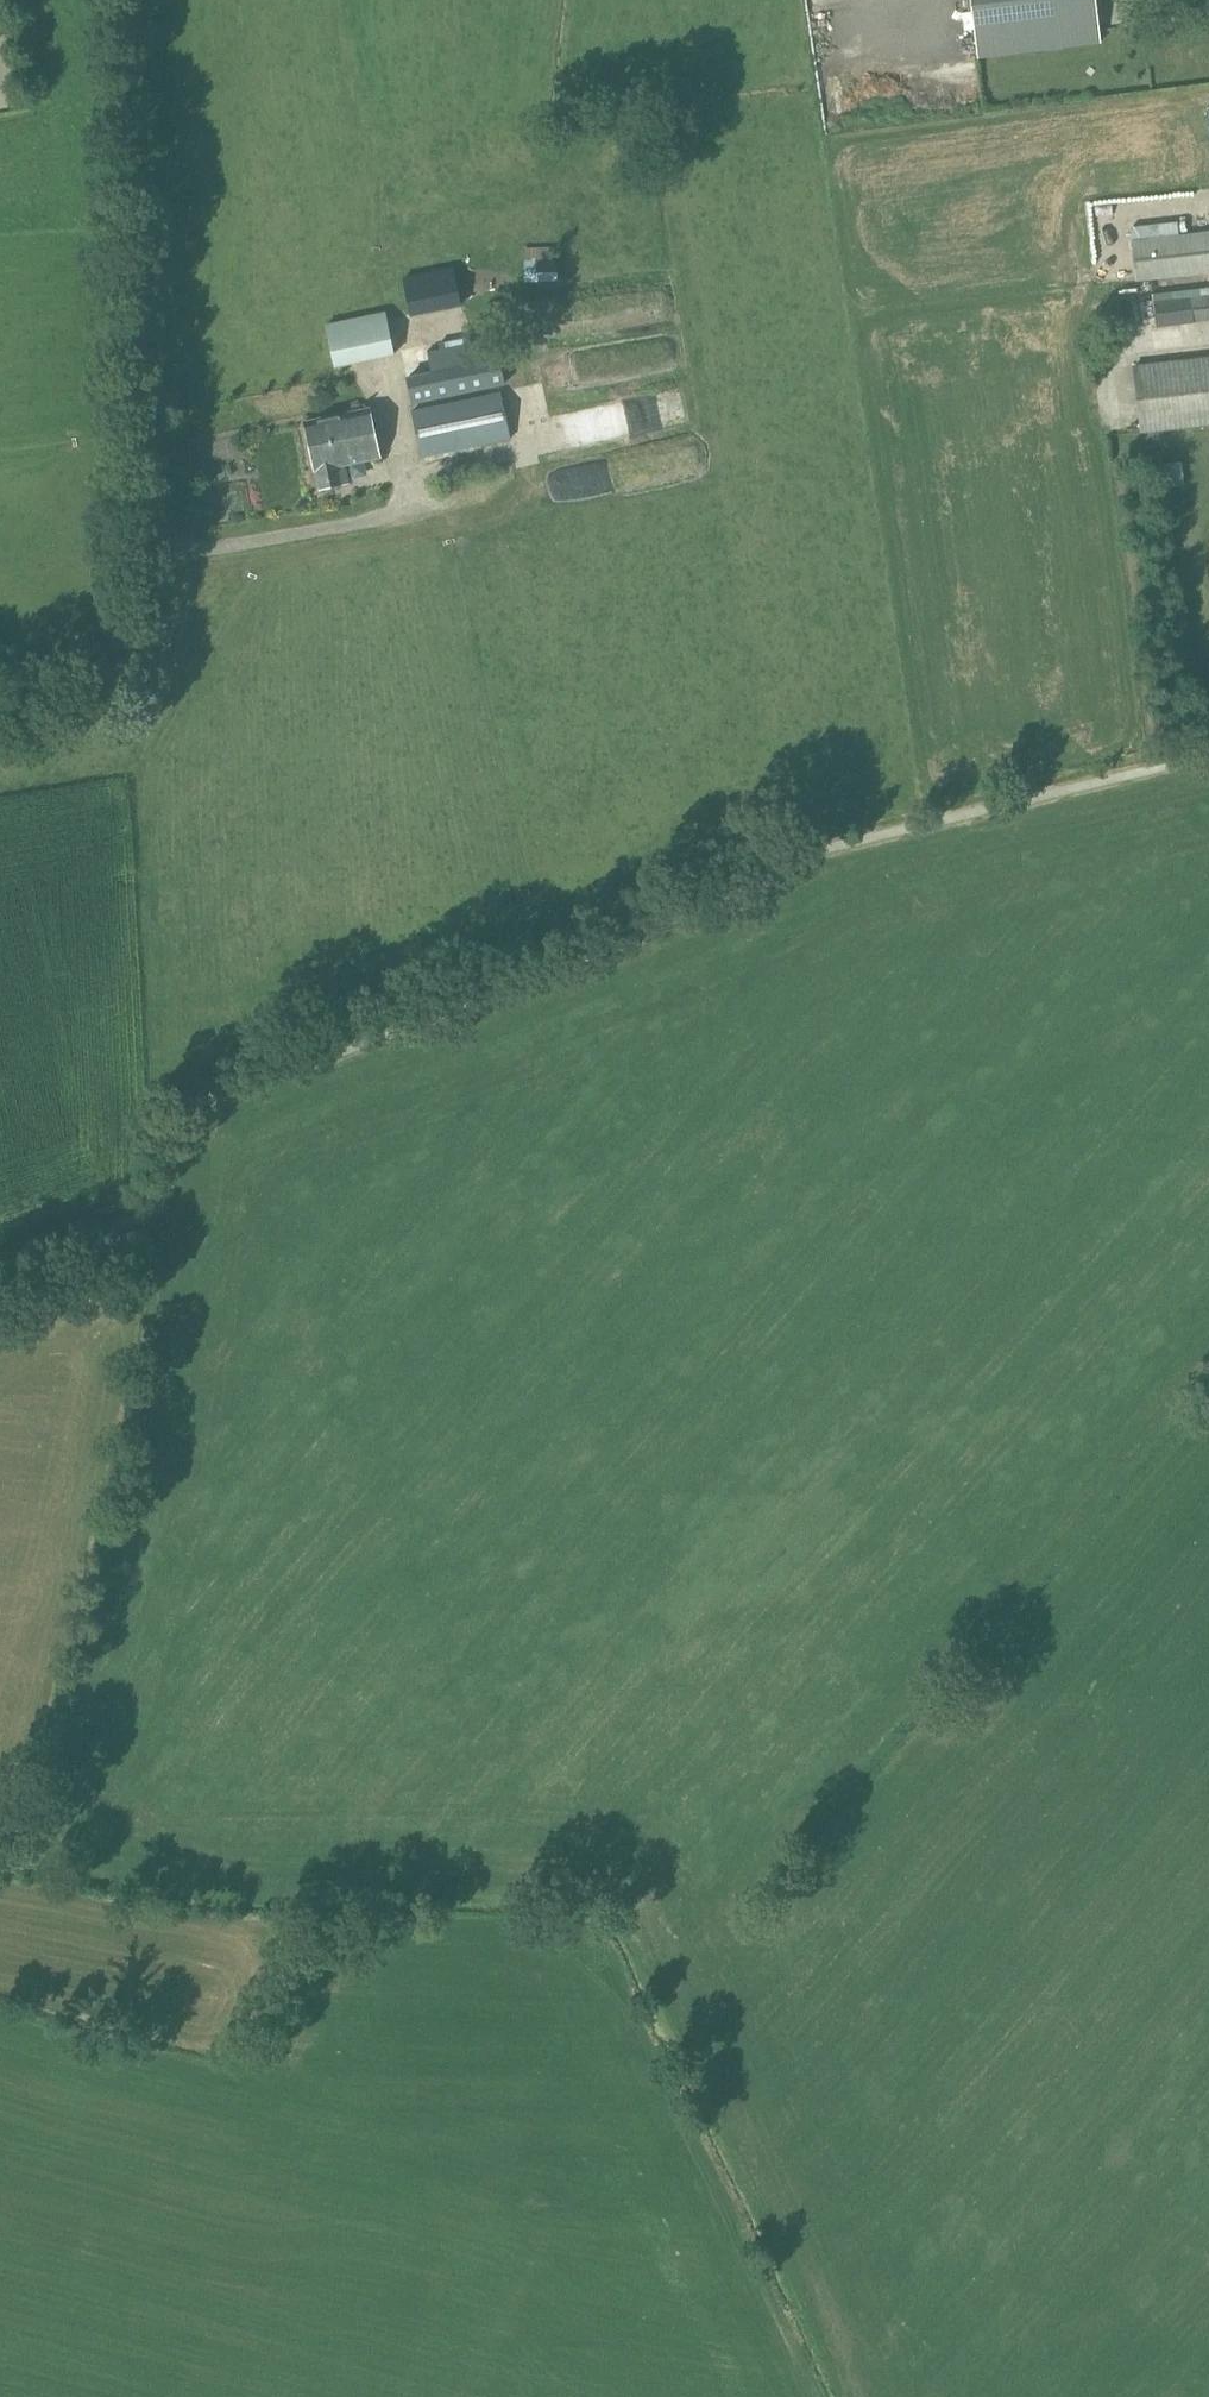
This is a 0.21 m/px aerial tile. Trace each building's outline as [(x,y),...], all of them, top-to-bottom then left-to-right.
[(979,58),(1100,43),(1095,0),(972,0),(979,58)] [(1133,241),(1137,279),(1208,272),(1208,233),(1133,241)] [(558,246),(525,246),(526,282),(557,281),(558,246)] [(1107,258),(1112,276),(1126,272),(1121,255),(1107,258)] [(1151,295),(1155,328),(1208,321),(1208,287),(1151,295)] [(336,367),(395,355),(386,313),(327,325),(336,367)] [(412,406),(490,389),(480,341),(428,351),(431,372),(406,377),(412,406)] [(1208,427),(1208,360),(1134,369),(1142,435),(1208,427)] [(411,410),(421,459),(511,440),(501,391),(411,410)] [(604,401),(581,405),(587,439),(611,434),(604,401)] [(348,483),(345,466),(381,458),(370,409),(305,423),(315,472),(316,472),(319,489),(348,483)]
